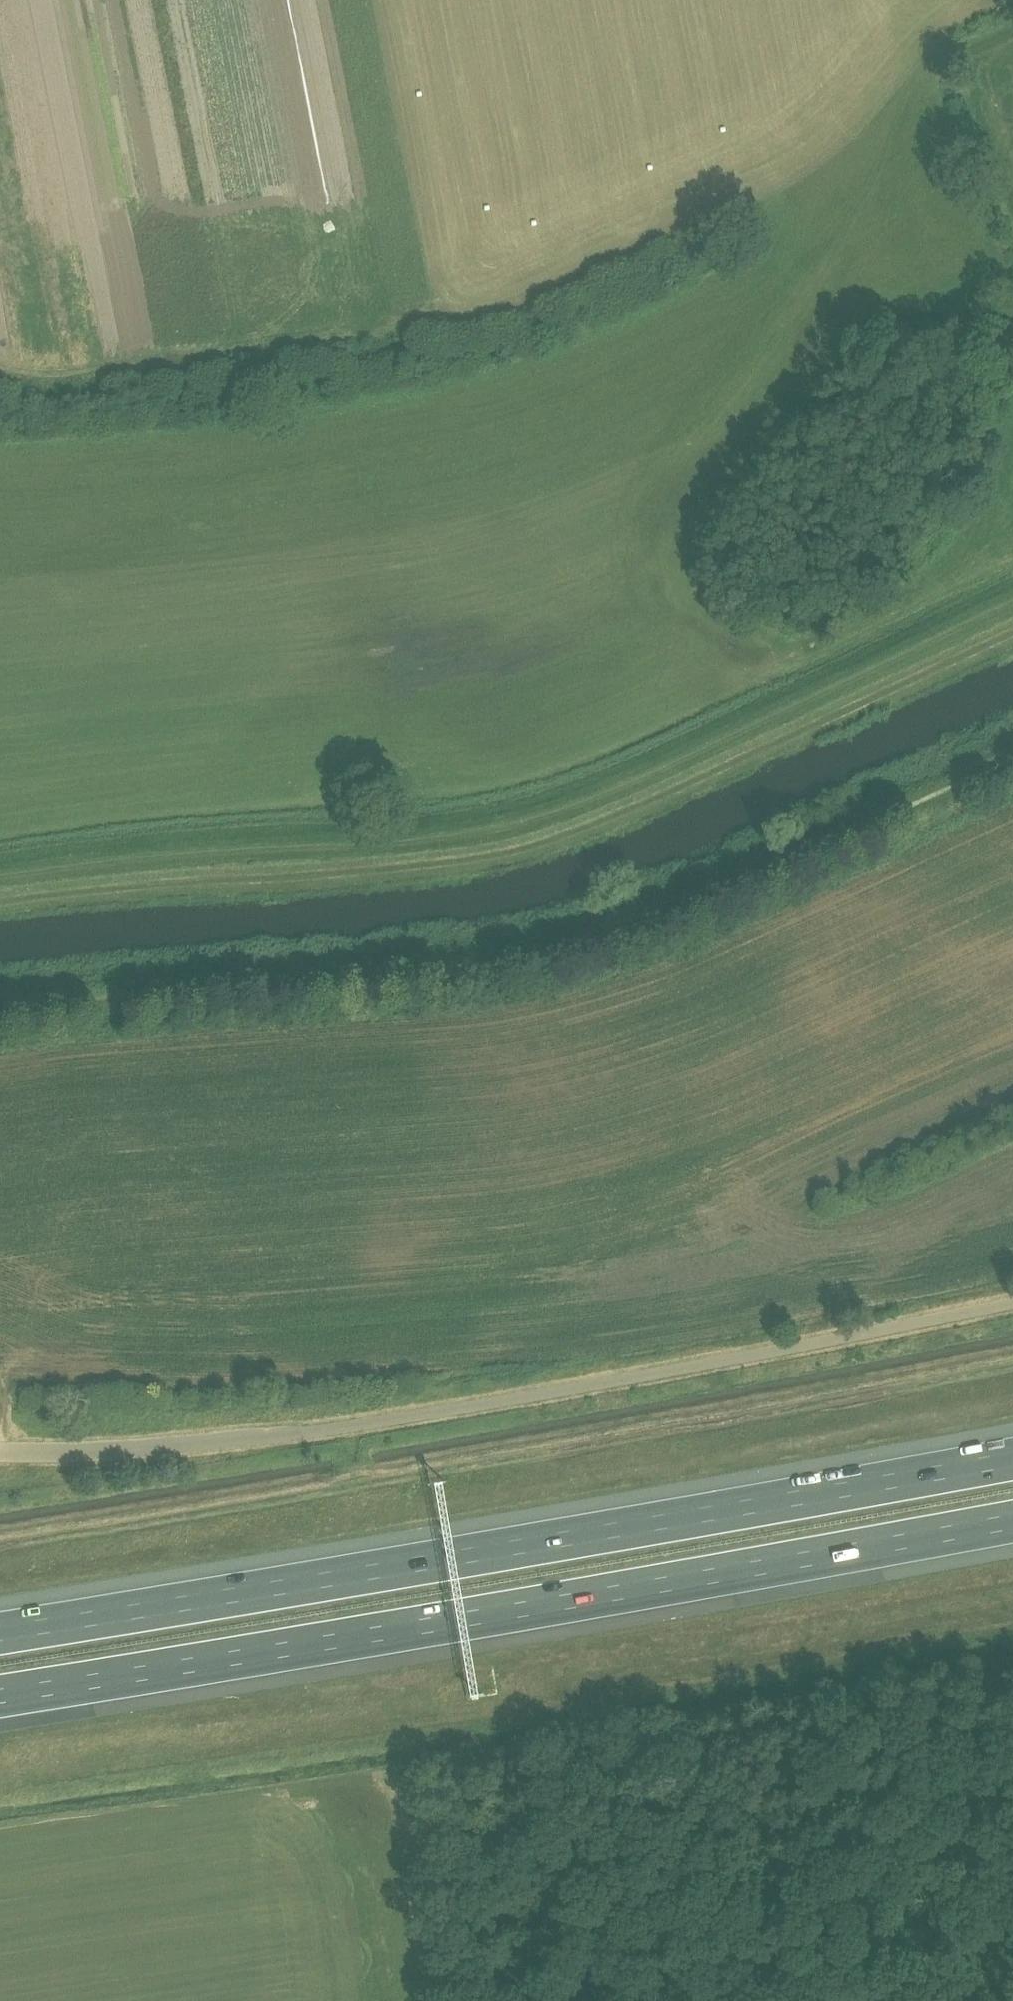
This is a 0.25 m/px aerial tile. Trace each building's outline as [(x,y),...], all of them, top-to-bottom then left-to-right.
[(768,1599),(788,1597),(786,1586),(766,1588),(768,1599)]
